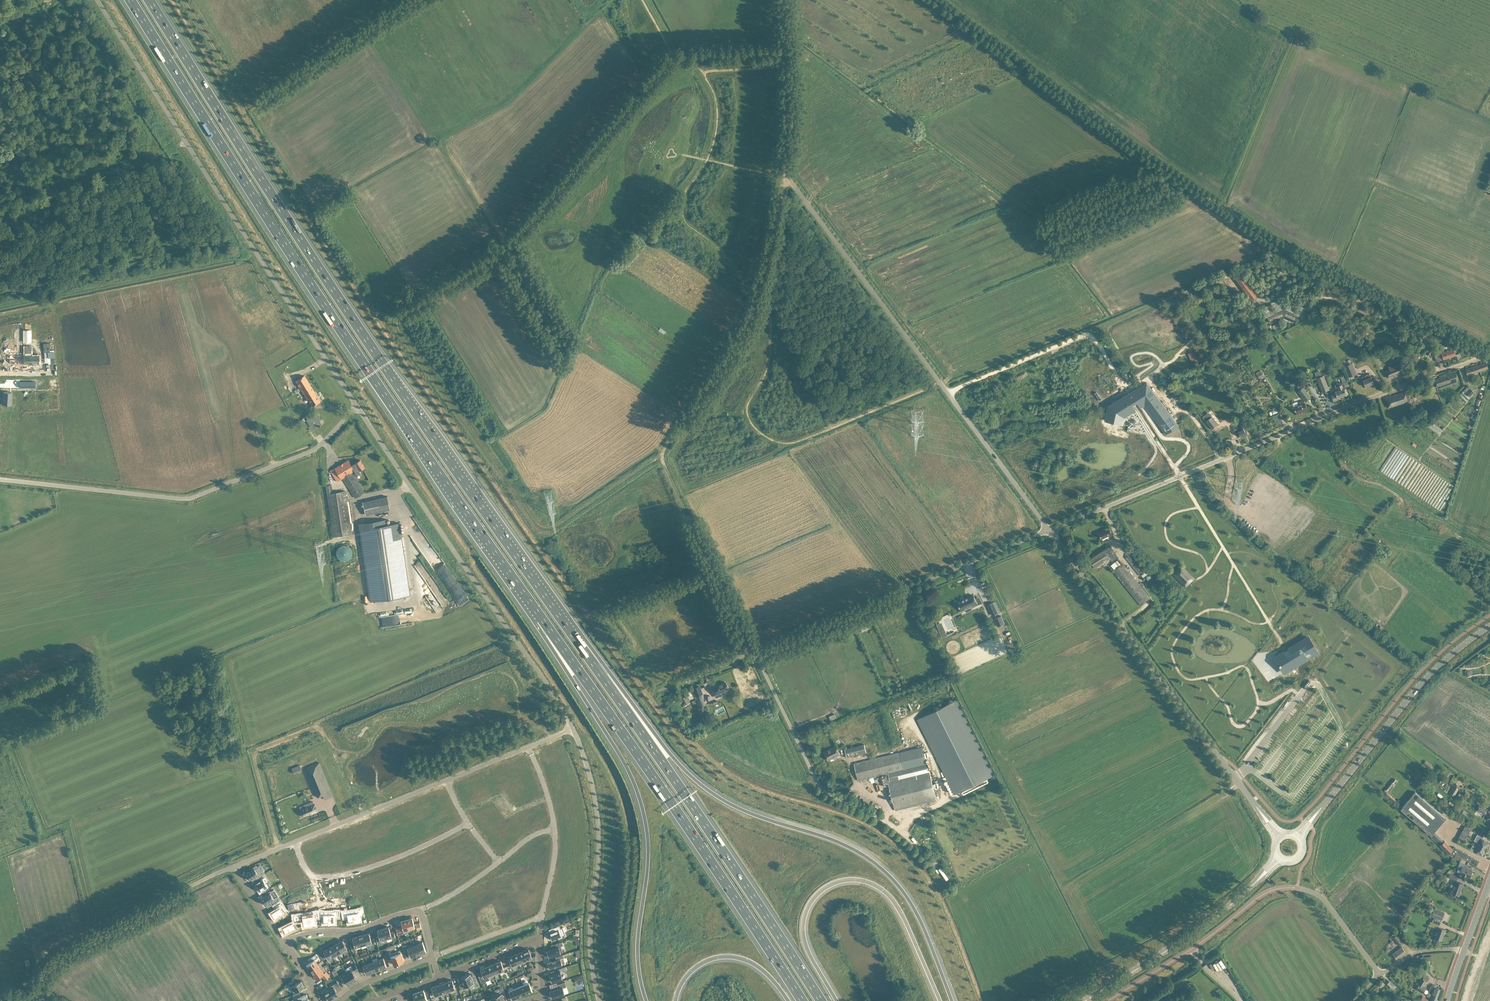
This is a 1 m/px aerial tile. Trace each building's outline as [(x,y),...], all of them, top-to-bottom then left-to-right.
[(1233,273),(1236,278),(1252,299),(1256,296),(1240,275),(1244,272),(1241,267),(1233,273)] [(1215,281),(1219,280),(1218,280),(1227,276),(1226,273),(1220,275),(1220,276),(1217,277),(1217,276),(1213,277),(1215,281)] [(1280,300),(1271,303),(1274,312),(1283,308),(1280,300)] [(1297,304),(1288,300),(1284,309),(1293,312),(1297,304)] [(1375,303),(1374,305),(1381,308),(1380,309),(1385,311),(1387,309),(1383,307),(1375,303)] [(1270,304),(1261,308),(1265,317),(1274,313),(1270,304)] [(1307,309),(1298,305),(1294,314),(1303,317),(1307,309)] [(1275,314),(1267,317),(1270,324),(1271,324),(1284,318),(1295,322),(1297,320),(1300,321),(1301,317),(1294,314),(1294,313),(1285,309),(1275,313),(1275,314)] [(1214,319),(1215,318),(1217,312),(1210,310),(1207,317),(1214,319)] [(1401,322),(1403,317),(1397,314),(1394,319),(1401,322)] [(1188,334),(1191,331),(1186,324),(1183,327),(1188,334)] [(1270,324),(1268,325),(1272,332),(1277,330),(1274,325),(1271,326),(1271,324),(1270,324)] [(1433,333),(1431,336),(1444,344),(1447,341),(1435,334),(1433,333)] [(1376,341),(1374,344),(1376,345),(1387,341),(1388,342),(1391,343),(1392,342),(1404,356),(1406,354),(1403,351),(1393,340),(1389,338),(1386,338),(1386,339),(1377,341),(1376,341)] [(49,343),(43,343),(44,352),(48,351),(48,352),(44,352),(45,362),(48,362),(48,358),(55,357),(54,351),(49,352),(49,343)] [(31,347),(25,347),(25,358),(26,358),(26,363),(39,363),(39,357),(39,355),(31,355),(31,347)] [(1434,354),(1436,361),(1443,359),(1456,355),(1453,347),(1450,348),(1443,351),(1441,351),(1441,352),(1434,354)] [(1404,358),(1411,365),(1414,361),(1418,358),(1411,350),(1407,354),(1407,355),(1404,358)] [(1193,355),(1189,356),(1193,366),(1199,364),(1194,354),(1193,355)] [(23,355),(9,355),(9,363),(23,363),(23,355)] [(1389,369),(1385,371),(1388,377),(1394,375),(1395,377),(1397,376),(1397,374),(1403,371),(1397,356),(1394,357),(1397,363),(1389,367),(1389,369)] [(1486,362),(1465,369),(1467,375),(1488,368),(1486,362)] [(1352,363),(1345,366),(1349,376),(1356,374),(1352,363)] [(1318,371),(1315,372),(1317,378),(1322,392),(1329,389),(1327,384),(1324,376),(1326,375),(1324,372),(1323,369),(1322,365),(1319,366),(1318,368),(1318,371)] [(1452,374),(1434,380),(1435,382),(1435,384),(1436,386),(1439,385),(1441,389),(1446,387),(1446,386),(1446,385),(1447,385),(1450,384),(1456,382),(1457,382),(1456,380),(1458,379),(1458,378),(1458,377),(1456,372),(1453,373),(1452,374)] [(1363,380),(1363,382),(1365,386),(1374,383),(1371,376),(1371,377),(1369,373),(1365,375),(1366,378),(1363,380)] [(320,401),(304,375),(296,380),(308,400),(309,400),(313,406),(320,401)] [(1108,405),(1105,420),(1123,424),(1124,417),(1136,410),(1132,404),(1135,403),(1137,401),(1140,407),(1144,404),(1166,433),(1178,424),(1147,382),(1131,391),(1129,393),(1126,394),(1108,405)] [(1330,392),(1331,395),(1332,397),(1334,401),(1342,398),(1341,396),(1346,394),(1344,389),(1344,387),(1343,388),(1342,384),(1337,386),(1338,388),(1330,392)] [(1426,392),(1425,390),(1424,385),(1413,389),(1415,396),(1426,392)] [(1303,387),(1300,390),(1298,391),(1305,401),(1310,397),(1303,387)] [(1465,392),(1470,396),(1474,391),(1470,387),(1465,392)] [(1408,390),(1385,398),(1388,407),(1407,401),(1411,400),(1409,392),(1408,390)] [(3,391),(2,404),(5,404),(5,405),(11,406),(12,392),(3,391)] [(1468,400),(1470,398),(1463,391),(1461,393),(1468,400)] [(1465,402),(1468,400),(1461,393),(1458,396),(1465,402)] [(1297,402),(1298,405),(1294,407),(1295,409),(1294,409),(1295,410),(1297,413),(1303,411),(1307,410),(1303,400),(1297,402)] [(1209,412),(1202,417),(1205,421),(1211,428),(1211,429),(1216,425),(1218,424),(1212,416),(1209,412)] [(314,428),(316,427),(322,423),(320,420),(321,419),(318,414),(311,418),(310,417),(306,419),(310,425),(308,427),(311,430),(312,431),(313,430),(314,429),(314,428)] [(1241,437),(1248,434),(1246,429),(1249,428),(1246,420),(1241,422),(1242,426),(1241,427),(1241,426),(1234,429),(1235,433),(1239,432),(1241,437)] [(1433,423),(1432,425),(1441,431),(1442,429),(1433,423)] [(364,492),(354,476),(361,472),(359,470),(365,467),(360,460),(351,465),(348,460),(330,470),(337,481),(343,478),(355,498),(364,492)] [(331,485),(326,485),(333,536),(352,533),(345,491),(333,492),(331,485)] [(366,515),(385,510),(390,509),(387,496),(363,502),(366,515)] [(359,523),(362,543),(370,601),(410,595),(399,523),(387,524),(386,519),(359,523)] [(1099,531),(1099,532),(1100,535),(1100,536),(1101,536),(1102,538),(1109,535),(1109,536),(1112,535),(1108,527),(1099,531)] [(347,545),(345,545),(343,545),(340,546),(338,547),(337,549),(336,551),(336,554),(337,556),(338,558),(340,560),(343,560),(345,561),(347,560),(350,558),(351,556),(352,554),(352,551),(351,549),(350,547),(347,545)] [(1118,557),(1111,546),(1090,560),(1095,568),(1110,558),(1112,561),(1118,557)] [(1140,575),(1146,571),(1131,552),(1125,557),(1140,575)] [(1338,564),(1344,556),(1340,553),(1334,561),(1338,564)] [(417,566),(434,595),(428,598),(437,612),(444,608),(441,603),(447,600),(424,561),(417,566)] [(1123,563),(1117,568),(1113,571),(1140,605),(1150,597),(1123,563)] [(1181,565),(1173,574),(1185,586),(1194,578),(1181,565)] [(973,595),(957,602),(959,607),(961,609),(961,610),(962,611),(966,609),(965,608),(977,603),(976,599),(973,595)] [(993,602),(988,604),(993,615),(998,613),(993,602)] [(1001,616),(994,619),(997,626),(1005,623),(1001,616)] [(938,627),(942,635),(943,637),(947,635),(946,634),(942,625),(938,627)] [(1308,636),(1275,656),(1279,663),(1279,664),(1280,665),(1285,672),(1317,652),(1308,636)] [(712,687),(715,694),(721,691),(728,688),(725,682),(712,687)] [(693,688),(696,695),(701,693),(702,693),(699,686),(693,688)] [(964,794),(989,781),(987,778),(994,774),(957,699),(917,719),(955,794),(962,791),(964,794)] [(864,744),(850,747),(845,749),(846,752),(844,753),(844,754),(844,755),(844,756),(846,755),(847,756),(866,752),(864,744)] [(836,746),(824,752),(828,760),(840,754),(836,746)] [(539,751),(541,758),(542,758),(548,755),(549,759),(555,757),(554,753),(552,753),(549,747),(549,748),(539,752),(539,751)] [(859,780),(878,775),(879,778),(882,777),(881,774),(884,774),(886,784),(888,783),(895,810),(937,800),(931,776),(928,763),(927,763),(923,747),(904,751),(854,763),(858,780),(859,780)] [(513,767),(509,769),(512,776),(517,774),(516,772),(522,769),(523,770),(527,768),(525,763),(526,763),(523,757),(512,761),(515,767),(515,768),(514,769),(513,768),(513,767)] [(323,794),(323,793),(331,790),(327,780),(319,762),(307,767),(310,773),(308,774),(313,786),(317,797),(323,794)] [(492,769),(491,769),(495,778),(503,774),(505,778),(511,775),(509,769),(505,770),(503,765),(492,770),(492,769)] [(472,778),(473,782),(474,782),(474,781),(476,785),(482,783),(482,785),(486,783),(488,789),(494,787),(490,776),(490,777),(484,779),(482,773),(478,775),(476,776),(476,775),(476,776),(473,777),(473,778),(473,779),(472,778)] [(553,787),(552,787),(555,795),(555,794),(560,792),(561,795),(565,793),(565,791),(566,791),(564,787),(570,786),(567,777),(558,780),(559,785),(553,787)] [(533,778),(524,781),(526,786),(535,783),(533,778)] [(1389,790),(1398,781),(1395,779),(1387,788),(1389,790)] [(466,780),(458,783),(462,793),(462,794),(470,791),(471,795),(474,793),(472,787),(469,789),(466,780)] [(1457,788),(1454,786),(1450,794),(1454,796),(1458,789),(1457,788)] [(429,795),(432,804),(434,804),(434,805),(438,803),(438,802),(446,799),(442,790),(429,795)] [(1400,809),(1431,835),(1446,818),(1415,791),(1400,809)] [(538,792),(529,795),(531,800),(540,797),(538,792)] [(563,803),(557,804),(561,817),(570,815),(567,804),(573,802),(571,795),(562,797),(563,803)] [(306,807),(301,809),(300,809),(303,816),(309,813),(312,812),(312,813),(318,811),(315,803),(314,803),(313,801),(309,803),(305,805),(306,807)] [(416,801),(405,805),(408,813),(415,810),(417,814),(423,811),(422,807),(419,808),(416,801)] [(478,805),(470,811),(473,815),(481,809),(478,805)] [(1479,805),(1477,810),(1485,814),(1487,809),(1479,805)] [(481,809),(473,815),(476,819),(484,814),(481,809)] [(1463,809),(1462,810),(1460,813),(1468,818),(1470,814),(1463,809)] [(455,812),(450,815),(454,823),(460,820),(455,812)] [(541,812),(536,815),(540,824),(545,821),(541,812)] [(484,814),(476,819),(479,824),(487,818),(484,814)] [(450,815),(446,817),(450,825),(454,823),(450,815)] [(536,815),(531,817),(535,825),(540,824),(536,815)] [(367,827),(366,827),(370,836),(376,834),(373,827),(380,824),(377,816),(373,818),(373,817),(372,817),(370,818),(370,819),(368,820),(369,823),(366,824),(367,827)] [(446,817),(441,819),(446,828),(450,825),(446,817)] [(487,818),(479,824),(482,828),(488,823),(490,822),(487,818)] [(441,819),(437,821),(442,830),(446,828),(441,819)] [(525,819),(519,822),(523,831),(529,828),(525,819)] [(431,822),(428,824),(431,829),(434,828),(436,833),(442,830),(437,821),(432,824),(431,822)] [(488,823),(482,828),(485,832),(493,827),(490,822),(488,823)] [(424,827),(418,829),(423,839),(429,837),(426,830),(428,829),(426,823),(422,825),(424,827)] [(363,839),(357,824),(345,829),(346,831),(346,832),(348,838),(344,839),(347,846),(351,844),(351,843),(354,841),(351,834),(350,834),(350,833),(356,831),(356,832),(359,840),(359,841),(363,839)] [(1466,838),(1470,830),(1465,826),(1460,835),(1466,838)] [(513,827),(508,831),(514,838),(519,835),(513,827)] [(412,830),(409,831),(411,837),(414,836),(417,842),(423,839),(418,829),(413,832),(412,830)] [(508,831),(504,834),(511,842),(514,838),(508,831)] [(562,831),(562,839),(563,839),(568,839),(568,843),(578,843),(578,838),(576,838),(576,831),(563,831),(562,831)] [(466,833),(461,836),(466,844),(471,842),(466,833)] [(504,834),(502,837),(508,844),(511,842),(504,834)] [(1474,840),(1478,842),(1474,851),(1482,856),(1485,851),(1486,851),(1488,847),(1487,847),(1489,842),(1484,839),(1485,838),(1477,834),(1474,840)] [(1468,854),(1454,846),(1452,848),(1444,840),(1443,841),(1440,839),(1441,838),(1438,835),(1435,838),(1434,839),(1440,845),(1453,857),(1455,854),(1455,855),(1456,854),(1460,856),(1476,866),(1479,860),(1475,858),(1468,854)] [(391,841),(385,843),(389,853),(395,851),(393,844),(396,843),(393,837),(390,838),(391,841)] [(502,837),(499,839),(505,846),(508,844),(502,837)] [(499,839),(494,843),(497,845),(496,846),(499,849),(501,850),(505,846),(499,839)] [(452,841),(447,844),(449,849),(447,851),(450,856),(453,854),(452,852),(457,850),(452,841)] [(379,842),(376,844),(378,850),(381,848),(384,855),(389,853),(385,843),(380,845),(379,842)] [(312,843),(304,846),(308,855),(315,852),(317,857),(321,855),(318,847),(314,849),(312,843)] [(370,849),(365,850),(368,861),(374,859),(372,852),(375,851),(373,845),(370,846),(370,849)] [(562,849),(561,858),(573,859),(574,851),(578,851),(578,846),(568,846),(568,850),(562,849)] [(439,848),(434,850),(438,859),(443,857),(444,859),(447,858),(444,852),(442,853),(439,848)] [(358,850),(355,851),(357,857),(360,856),(362,863),(368,861),(365,850),(359,852),(358,850)] [(348,855),(345,856),(349,867),(354,865),(352,859),(356,858),(354,851),(350,852),(350,855),(348,855)] [(482,853),(477,856),(483,864),(488,861),(482,853)] [(340,855),(336,857),(338,864),(341,863),(343,869),(349,867),(345,856),(340,858),(340,855)] [(424,855),(419,857),(423,866),(428,864),(424,855)] [(477,856),(473,859),(479,867),(483,864),(477,856)] [(473,859),(469,862),(475,870),(479,867),(473,859)] [(1467,864),(1460,861),(1457,868),(1461,869),(1459,873),(1470,877),(1472,869),(1466,867),(1467,864)] [(408,862),(402,864),(406,873),(411,871),(408,862)] [(469,862),(465,865),(471,873),(475,870),(469,862)] [(260,871),(256,865),(251,869),(251,870),(246,873),(245,873),(246,875),(245,875),(247,879),(248,878),(249,879),(255,875),(257,878),(265,873),(263,870),(260,871)] [(561,865),(559,873),(570,875),(572,867),(571,867),(561,865)] [(389,869),(383,871),(387,880),(392,878),(389,869)] [(537,873),(534,883),(540,884),(543,875),(537,873)] [(510,875),(505,877),(508,886),(513,884),(510,875)] [(449,876),(443,879),(448,887),(453,884),(449,876)] [(364,877),(359,879),(361,888),(367,887),(364,877)] [(557,886),(568,888),(569,882),(573,883),(573,880),(567,878),(566,881),(559,880),(557,886)] [(269,881),(268,881),(266,883),(263,879),(261,881),(260,880),(257,882),(258,883),(253,886),(256,890),(258,889),(259,891),(262,889),(264,891),(263,892),(264,892),(269,888),(268,887),(271,885),(269,881)] [(443,879),(439,881),(444,889),(448,887),(443,879)] [(433,882),(430,884),(433,889),(436,888),(439,892),(444,889),(439,881),(434,884),(433,882)] [(493,881),(488,883),(491,892),(496,890),(493,881)] [(1463,883),(1459,882),(1455,881),(1451,892),(1457,894),(1457,895),(1458,895),(1461,888),(1462,888),(1463,883)] [(348,882),(343,883),(345,893),(351,891),(348,882)] [(332,885),(326,886),(327,897),(332,897),(332,899),(336,899),(336,892),(332,892),(332,885)] [(557,885),(556,892),(563,893),(562,896),(569,898),(569,894),(567,894),(568,888),(557,886),(557,885)] [(321,892),(317,892),(317,899),(321,899),(321,897),(327,897),(326,886),(321,886),(321,892)] [(478,888),(472,891),(477,901),(476,901),(477,901),(482,898),(483,901),(486,899),(484,893),(481,895),(478,888)] [(409,890),(405,891),(407,897),(410,896),(412,903),(418,901),(414,889),(409,890)] [(272,905),(280,900),(277,896),(275,897),(270,890),(265,894),(266,895),(261,898),(264,904),(269,901),(272,905)] [(398,895),(393,896),(396,908),(402,906),(400,900),(403,899),(401,890),(397,891),(398,895)] [(469,900),(466,901),(469,907),(472,905),(471,903),(476,901),(477,901),(472,891),(466,894),(469,900)] [(387,897),(384,899),(386,904),(389,903),(391,910),(396,908),(393,896),(388,898),(387,897)] [(378,902),(373,904),(377,915),(383,912),(380,906),(383,905),(381,899),(377,901),(378,902)] [(457,899),(452,902),(456,910),(461,908),(462,910),(465,908),(463,903),(460,904),(457,899)] [(530,900),(524,903),(528,912),(528,913),(534,910),(530,900)] [(277,909),(271,912),(275,918),(286,911),(280,902),(275,905),(277,909)] [(452,902),(448,904),(452,912),(456,910),(452,902)] [(518,903),(515,904),(517,910),(520,909),(522,915),(528,912),(524,903),(519,905),(518,903)] [(367,905),(364,907),(366,912),(369,911),(372,917),(377,915),(373,904),(367,906),(367,905)] [(448,904),(444,906),(449,914),(452,912),(448,904)] [(442,913),(439,915),(442,920),(445,919),(444,917),(449,914),(444,906),(439,908),(442,913)] [(358,909),(352,910),(354,922),(360,921),(359,914),(363,914),(362,908),(358,909)] [(513,908),(507,910),(511,919),(516,917),(513,908)] [(1434,909),(1432,916),(1440,918),(1439,920),(1441,921),(1441,919),(1442,919),(1444,912),(1434,909)] [(335,911),(329,911),(329,923),(335,923),(335,916),(339,916),(338,910),(335,910),(335,911)] [(347,910),(343,911),(344,917),(348,916),(349,923),(354,922),(352,910),(347,911),(347,910)] [(313,912),(308,913),(310,925),(315,924),(314,918),(318,917),(317,911),(313,912)] [(323,911),(320,911),(320,917),(323,917),(323,923),(329,923),(329,911),(324,911),(323,911)] [(503,912),(498,914),(501,923),(507,921),(503,912)] [(407,919),(409,929),(415,927),(416,926),(417,929),(421,928),(420,922),(415,923),(416,924),(414,924),(412,917),(407,919)] [(410,931),(409,929),(407,919),(401,921),(403,927),(400,928),(400,927),(396,929),(398,934),(410,931)] [(283,927),(281,928),(283,933),(285,932),(286,933),(296,928),(293,922),(282,927),(283,927)] [(554,927),(555,930),(549,933),(552,940),(558,937),(558,939),(564,937),(564,936),(563,937),(563,935),(565,935),(562,927),(561,928),(560,924),(553,927),(553,928),(554,927)] [(451,930),(454,940),(454,939),(460,937),(458,932),(461,931),(459,925),(456,926),(456,928),(451,930)] [(383,928),(386,939),(392,938),(396,937),(394,931),(391,932),(389,926),(383,928)] [(1434,937),(1442,940),(1446,929),(1438,926),(1434,937)] [(386,939),(383,928),(377,930),(379,936),(376,937),(378,943),(381,942),(381,941),(386,939)] [(444,929),(441,931),(443,937),(446,936),(448,942),(455,940),(454,939),(454,940),(451,930),(445,932),(444,929)] [(366,944),(367,946),(376,943),(374,937),(371,938),(369,932),(363,934),(366,944)] [(361,945),(366,944),(363,934),(358,936),(361,945)] [(1402,943),(1400,940),(1396,935),(1393,937),(1399,945),(1402,943)] [(361,945),(358,936),(352,937),(354,944),(351,945),(352,950),(356,949),(356,947),(361,945)] [(342,950),(347,947),(343,940),(338,942),(342,950)] [(417,943),(421,953),(426,951),(423,941),(422,941),(417,943)] [(546,950),(548,956),(563,952),(561,946),(563,945),(562,941),(551,945),(552,948),(546,950)] [(342,950),(338,942),(333,945),(339,955),(343,952),(342,950)] [(412,945),(412,943),(407,945),(406,944),(403,946),(405,951),(408,950),(411,957),(416,955),(412,945)] [(412,945),(416,955),(421,953),(417,943),(412,945)] [(339,955),(333,945),(328,948),(333,956),(334,958),(339,955)] [(1406,952),(1402,946),(1392,953),(1397,959),(1406,952)] [(333,956),(328,948),(323,951),(328,958),(333,956)] [(528,948),(528,949),(523,951),(527,961),(533,959),(530,951),(528,948)] [(395,952),(399,962),(404,960),(400,950),(395,952)] [(522,963),(527,961),(523,951),(518,953),(522,963)] [(394,964),(399,962),(395,952),(390,954),(394,964)] [(522,963),(518,953),(513,955),(518,965),(519,964),(522,963)] [(555,957),(556,959),(552,960),(552,961),(547,963),(549,968),(554,967),(554,968),(557,967),(557,966),(562,964),(561,959),(563,959),(564,959),(562,954),(555,956),(555,957)] [(508,957),(509,960),(512,967),(518,965),(513,955),(508,957)] [(310,962),(307,965),(310,969),(318,963),(315,959),(313,956),(308,959),(308,960),(310,962)] [(387,966),(383,957),(378,959),(381,968),(387,966)] [(373,961),(376,970),(381,968),(378,959),(373,961)] [(501,960),(496,963),(500,973),(504,971),(505,972),(509,971),(507,966),(503,967),(501,960)] [(368,963),(371,972),(376,970),(373,961),(368,963)] [(313,974),(323,967),(320,962),(318,963),(310,969),(313,974)] [(368,963),(363,965),(366,974),(371,972),(368,963)] [(491,965),(495,975),(499,973),(500,973),(496,963),(491,965)] [(346,971),(352,981),(357,978),(353,972),(355,971),(359,969),(355,964),(352,966),(352,967),(346,971)] [(495,975),(491,965),(486,967),(490,979),(491,979),(490,977),(495,975)] [(328,974),(326,971),(323,967),(313,974),(316,978),(322,974),(323,977),(328,974)] [(482,974),(478,976),(481,982),(490,979),(486,967),(480,969),(482,974)] [(352,981),(346,971),(339,975),(339,974),(335,977),(338,982),(342,979),(343,978),(347,985),(352,981)] [(549,974),(552,982),(552,981),(562,978),(563,978),(560,971),(550,975),(550,974),(549,974)] [(470,973),(465,975),(470,987),(475,985),(474,981),(470,973)] [(461,990),(470,987),(465,975),(460,977),(462,983),(459,984),(461,990)] [(1422,978),(1416,989),(1423,993),(1426,987),(1423,985),(1426,980),(1422,978)] [(291,986),(294,992),(304,986),(301,980),(295,983),(294,980),(289,983),(290,986),(291,986)] [(451,992),(456,990),(452,980),(447,981),(451,992)] [(451,992),(447,981),(444,982),(444,981),(441,982),(445,994),(449,992),(450,992),(451,992)] [(437,985),(440,995),(442,995),(445,994),(441,982),(439,983),(439,984),(437,985)] [(529,982),(524,984),(527,993),(532,991),(529,982)] [(558,988),(549,991),(552,997),(554,997),(554,998),(558,996),(558,995),(565,993),(563,988),(567,986),(565,982),(557,984),(558,988)] [(1369,994),(1371,996),(1378,989),(1377,989),(1381,985),(1379,983),(1369,994)] [(333,984),(328,987),(334,997),(339,994),(333,984)] [(522,995),(527,993),(524,984),(519,986),(522,995)] [(430,994),(432,999),(436,997),(440,995),(437,985),(431,987),(433,993),(430,994)] [(1428,994),(1427,995),(1431,997),(1438,999),(1439,997),(1441,989),(1435,986),(1431,985),(1429,989),(1431,989),(1430,992),(1428,992),(1428,994)] [(517,997),(522,995),(519,986),(514,988),(517,997)] [(334,997),(328,987),(328,988),(329,989),(324,992),(326,994),(323,996),(326,1000),(329,999),(329,1000),(334,997)] [(517,997),(514,988),(509,990),(512,999),(517,997)] [(422,1000),(427,1000),(428,1000),(424,989),(423,989),(423,990),(418,991),(422,1000)] [(496,993),(499,1000),(505,1000),(503,996),(506,995),(504,989),(496,993)] [(412,1000),(422,1000),(418,991),(413,993),(415,999),(412,1000)] [(309,1000),(307,994),(301,996),(300,992),(293,995),(294,999),(296,998),(297,1000),(305,1000),(309,1000)] [(496,993),(490,995),(493,1000),(499,1000),(496,993)]
